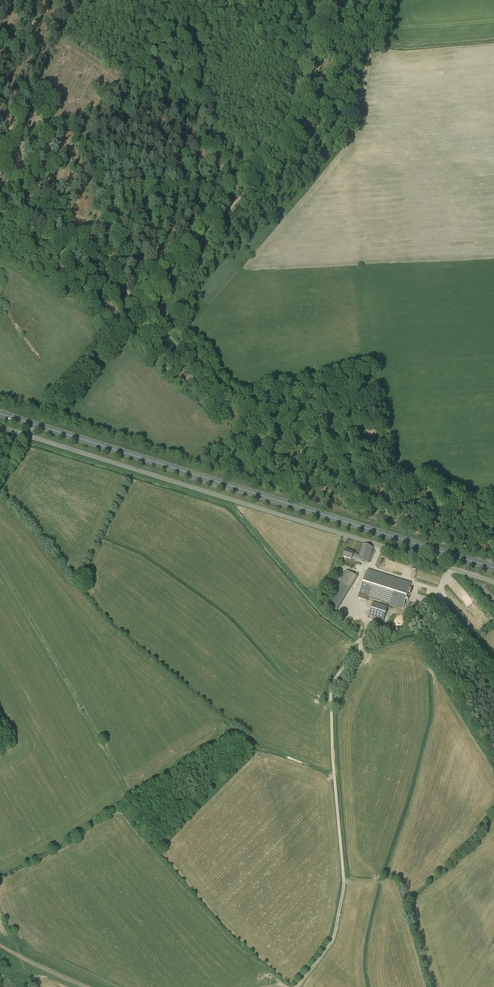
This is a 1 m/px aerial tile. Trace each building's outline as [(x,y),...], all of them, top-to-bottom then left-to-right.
[(368,563),(373,548),(363,544),(359,555),(353,553),(354,552),(345,550),(343,556),(351,559),(352,558),(354,558),(368,563)] [(342,602),(357,577),(346,570),(340,580),(331,595),(342,602)] [(403,608),(411,584),(368,570),(360,594),(403,608)] [(384,620),(388,606),(373,602),(369,616),(384,620)]
